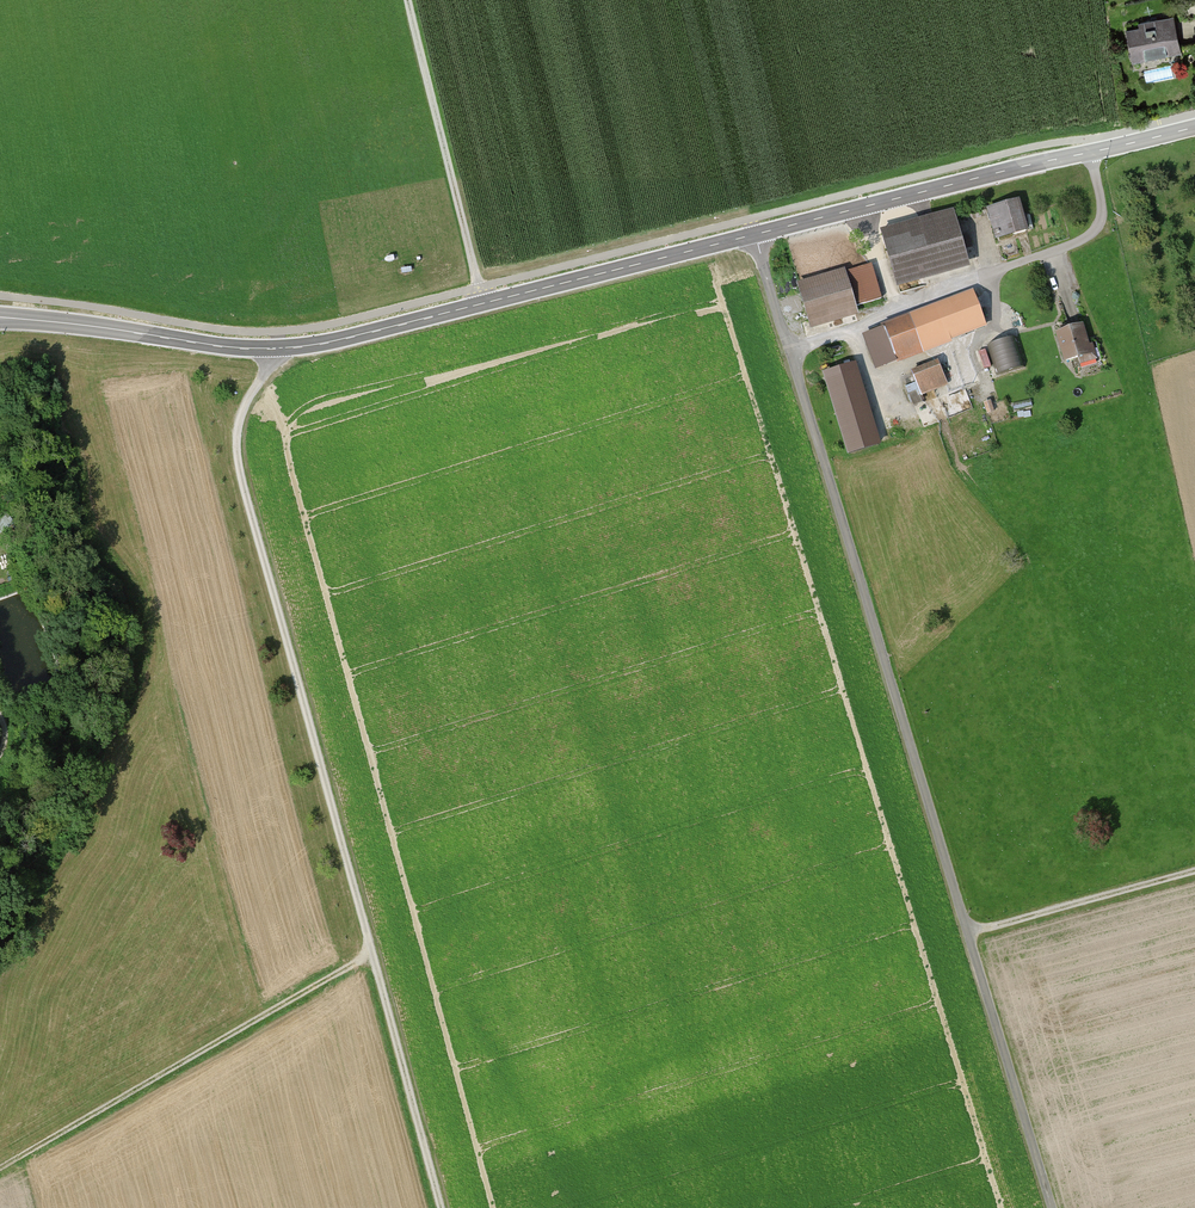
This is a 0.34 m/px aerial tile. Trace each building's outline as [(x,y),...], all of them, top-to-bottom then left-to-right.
[(1139,30),(1127,33),(1132,61),(1181,52),(1175,17),(1138,24),(1139,30)] [(1019,202),(985,211),(994,242),(1028,233),(1019,202)] [(954,211),(880,232),(897,292),(971,271),(954,211)] [(845,270),(795,285),(810,331),(859,316),(857,308),(883,300),(872,266),(846,273),(845,270)] [(882,331),(863,338),(877,373),(990,328),(974,290),(880,327),(882,331)] [(1083,326),(1055,335),(1064,365),(1078,361),(1079,365),(1097,360),(1092,345),(1090,346),(1083,326)] [(1016,337),(985,347),(993,372),(1024,362),(1016,337)] [(938,363),(910,375),(920,398),(948,386),(938,363)] [(857,365),(823,376),(850,459),(883,449),(857,365)]
